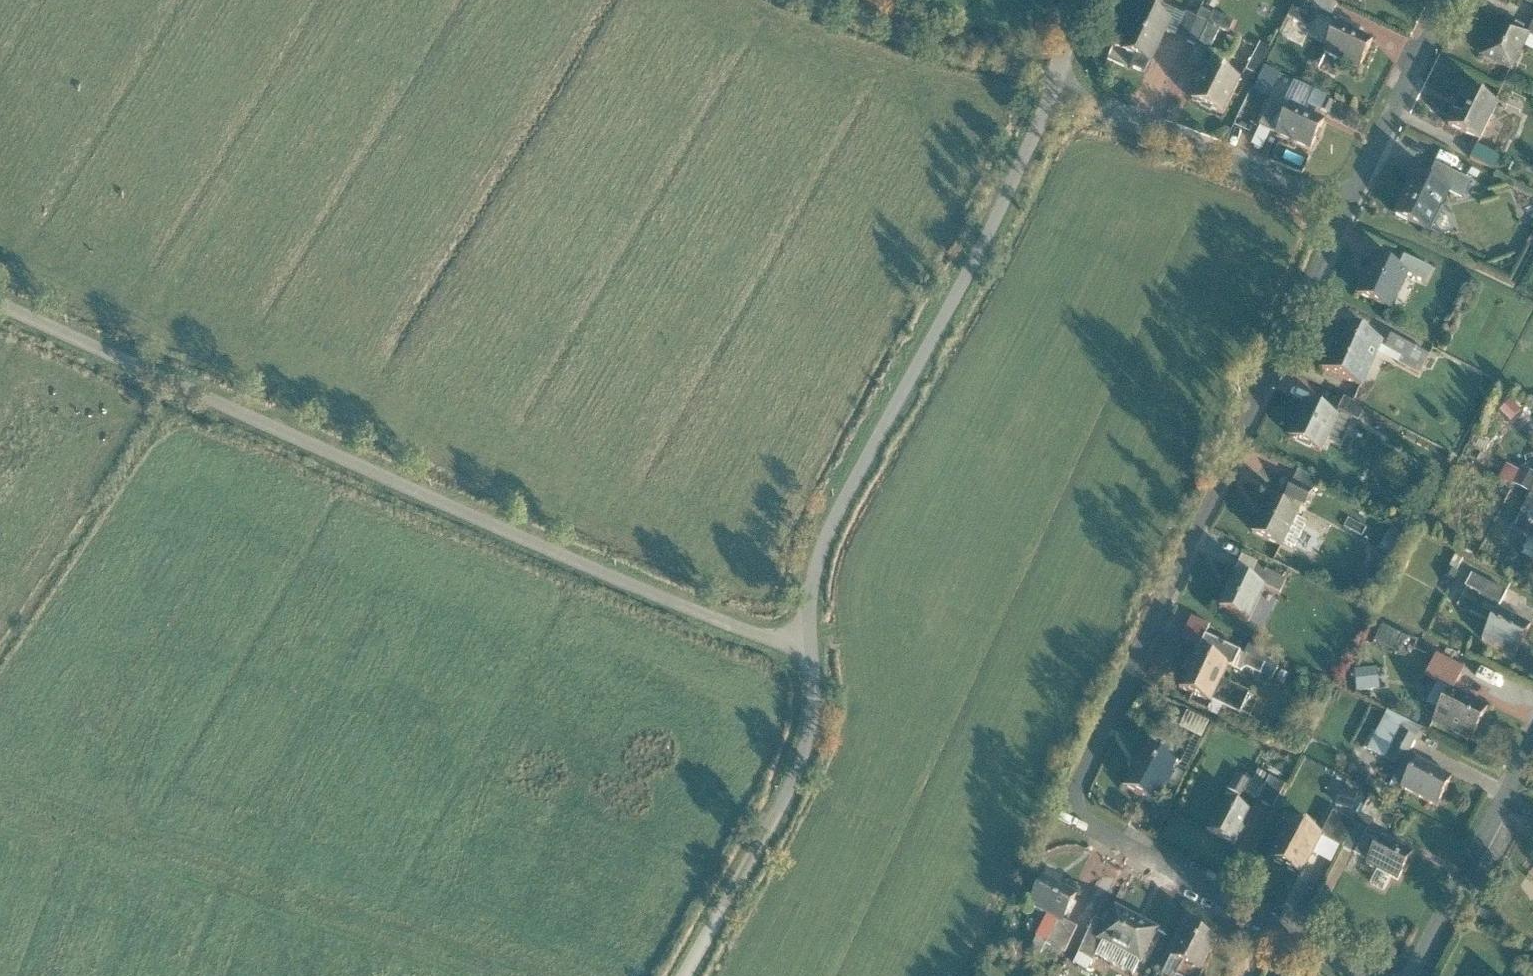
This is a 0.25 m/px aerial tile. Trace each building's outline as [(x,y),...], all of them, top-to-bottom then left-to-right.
[(1319,0),(1295,0),(1285,22),(1321,38),(1335,8),(1319,0)] [(1137,8),(1118,50),(1149,64),(1168,22),(1137,8)] [(1185,14),(1175,37),(1208,52),(1218,30),(1227,34),(1232,22),(1211,13),(1210,16),(1199,11),(1196,19),(1185,14)] [(1524,43),(1527,36),(1495,22),(1479,57),(1511,72),(1524,43)] [(1524,43),(1532,47),(1532,23),(1527,36),(1524,43)] [(1334,28),(1321,56),(1357,72),(1370,44),(1334,28)] [(1257,46),(1245,72),(1254,77),(1267,50),(1257,46)] [(1220,121),(1238,83),(1206,68),(1188,107),(1220,121)] [(1263,72),(1254,91),(1270,98),(1278,79),(1263,72)] [(1501,107),(1467,91),(1449,130),(1483,146),(1501,107)] [(1324,123),(1289,107),(1275,139),(1310,154),(1324,123)] [(1269,108),(1254,144),(1268,150),(1283,114),(1269,108)] [(1519,141),(1530,145),(1532,137),(1532,136),(1522,132),(1519,141)] [(1502,158),(1476,147),(1470,161),(1496,173),(1502,158)] [(1470,182),(1433,165),(1426,182),(1449,192),(1463,198),(1470,182)] [(1411,176),(1393,217),(1431,234),(1449,192),(1426,182),(1411,176)] [(1370,258),(1353,296),(1389,313),(1407,275),(1396,270),(1370,258)] [(1430,271),(1401,258),(1396,270),(1407,275),(1425,283),(1430,271)] [(1379,344),(1339,326),(1319,372),(1359,389),(1379,344)] [(1427,356),(1390,338),(1380,357),(1418,376),(1427,356)] [(1364,409),(1345,399),(1338,413),(1357,423),(1364,409)] [(1349,424),(1303,402),(1286,439),(1317,454),(1324,438),(1340,445),(1349,424)] [(1509,403),(1499,412),(1508,422),(1518,414),(1509,403)] [(1513,486),(1519,474),(1505,467),(1499,479),(1513,486)] [(1513,486),(1527,493),(1532,481),(1532,476),(1521,470),(1519,474),(1513,486)] [(1317,483),(1298,474),(1286,497),(1305,507),(1317,483)] [(1529,497),(1522,511),(1532,516),(1532,499),(1529,497)] [(1297,514),(1267,499),(1249,532),(1279,548),(1297,514)] [(1249,582),(1255,569),(1257,565),(1241,558),(1233,574),(1249,582)] [(1284,582),(1255,569),(1249,582),(1263,589),(1278,596),(1284,582)] [(1249,582),(1233,574),(1217,608),(1247,622),(1263,589),(1249,582)] [(1504,594),(1472,578),(1466,589),(1480,596),(1471,613),(1490,623),(1496,610),(1504,594)] [(1490,623),(1480,643),(1514,659),(1530,627),(1496,610),(1490,623)] [(1404,643),(1389,633),(1380,648),(1395,658),(1404,643)] [(1204,638),(1197,652),(1227,666),(1234,652),(1204,638)] [(1237,664),(1261,674),(1266,661),(1242,651),(1237,664)] [(1227,666),(1197,652),(1180,689),(1210,703),(1211,701),(1219,684),(1227,666)] [(1447,692),(1450,693),(1453,688),(1462,671),(1434,657),(1423,679),(1447,692)] [(1219,684),(1211,701),(1237,713),(1245,696),(1219,684)] [(1486,705),(1453,688),(1450,693),(1447,692),(1431,723),(1468,741),(1486,705)] [(1189,711),(1182,727),(1205,737),(1212,722),(1189,711)] [(1401,733),(1387,762),(1402,769),(1417,741),(1401,733)] [(1173,766),(1141,749),(1122,786),(1154,803),(1173,766)] [(1452,778),(1416,760),(1400,791),(1437,809),(1452,778)] [(1268,778),(1255,800),(1274,811),(1286,788),(1268,778)] [(1288,805),(1299,811),(1310,789),(1299,783),(1288,805)] [(1224,799),(1206,833),(1232,847),(1250,813),(1224,799)] [(1353,825),(1331,813),(1319,835),(1341,847),(1353,825)] [(1354,854),(1363,836),(1372,821),(1359,814),(1353,825),(1341,847),(1354,854)] [(1288,821),(1267,862),(1298,878),(1320,837),(1288,821)] [(1368,861),(1377,844),(1363,836),(1354,854),(1368,861)] [(1414,856),(1381,837),(1377,844),(1368,861),(1365,866),(1399,884),(1414,856)] [(1074,898),(1041,882),(1026,910),(1043,919),(1032,941),(1043,946),(1054,925),(1059,927),(1061,924),(1074,898)] [(1102,930),(1094,945),(1097,947),(1138,967),(1157,930),(1113,908),(1102,930)] [(1074,930),(1061,924),(1059,927),(1054,925),(1043,946),(1062,955),(1074,930)] [(1094,945),(1102,930),(1092,924),(1076,956),(1089,962),(1097,947),(1094,945)] [(1214,941),(1185,927),(1169,961),(1198,975),(1214,941)]
